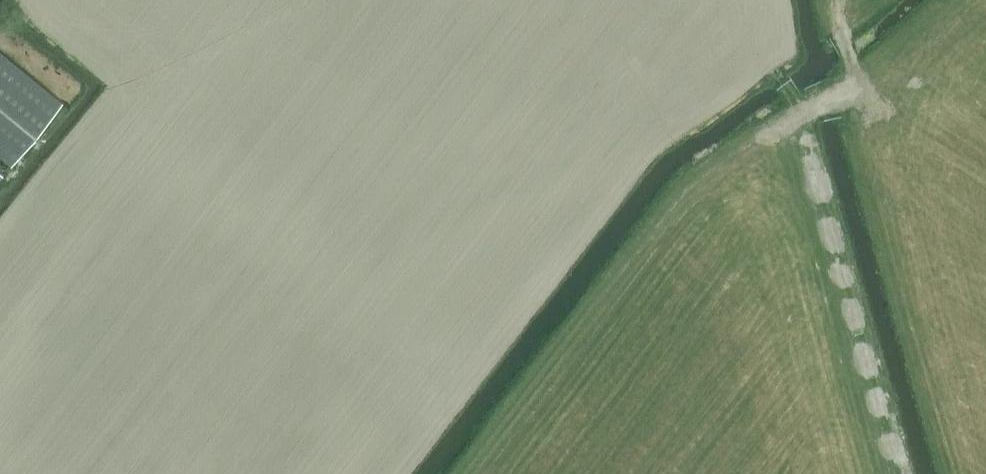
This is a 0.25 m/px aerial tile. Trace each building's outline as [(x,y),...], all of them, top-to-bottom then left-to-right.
[(64,101),(0,49),(0,155),(12,164),(64,101)]
